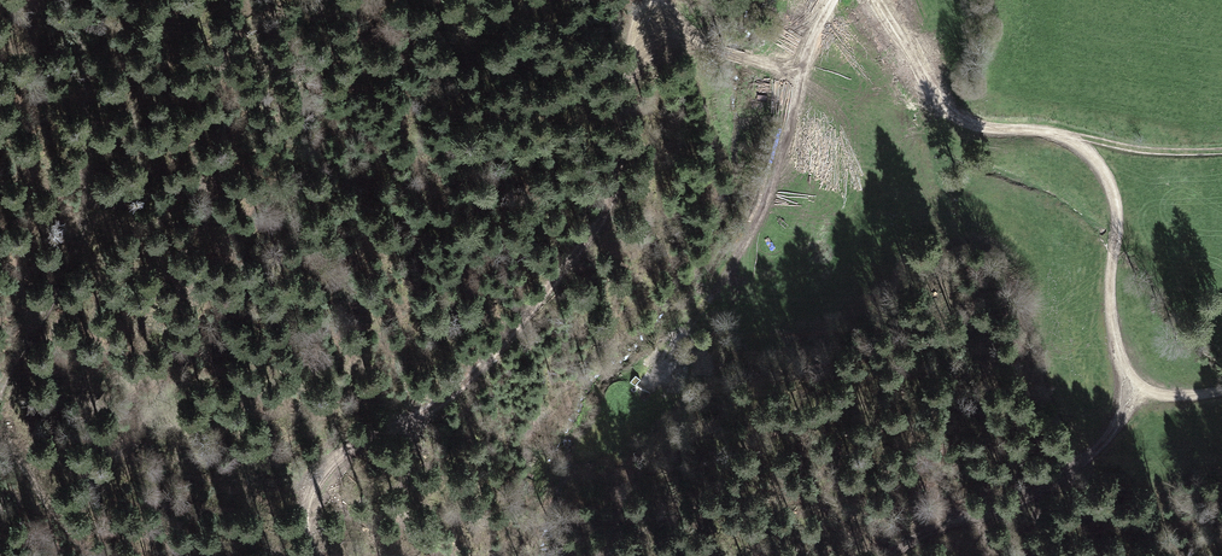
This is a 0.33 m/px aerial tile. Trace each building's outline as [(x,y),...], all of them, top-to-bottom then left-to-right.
[(640,379),(634,374),(629,382),(635,387),(640,379)]
